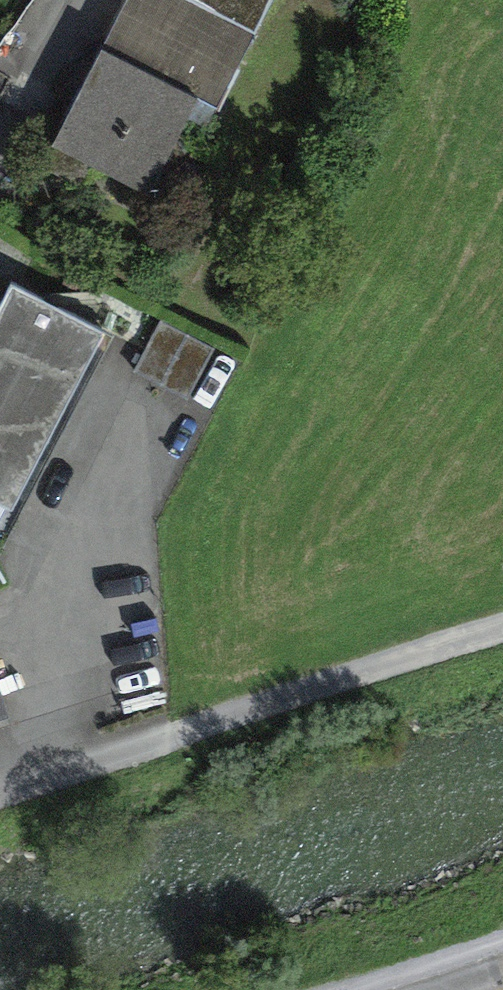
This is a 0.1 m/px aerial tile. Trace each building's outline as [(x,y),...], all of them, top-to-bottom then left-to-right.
[(101,50),(199,98),(218,108),(256,34),(188,0),(126,0),(101,50)] [(256,34),(272,0),(188,0),(256,34)] [(199,98),(101,50),(52,148),(150,196),(199,98)] [(0,310),(0,544),(108,335),(12,286),(0,310)] [(161,320),(134,371),(187,399),(214,349),(161,320)]
